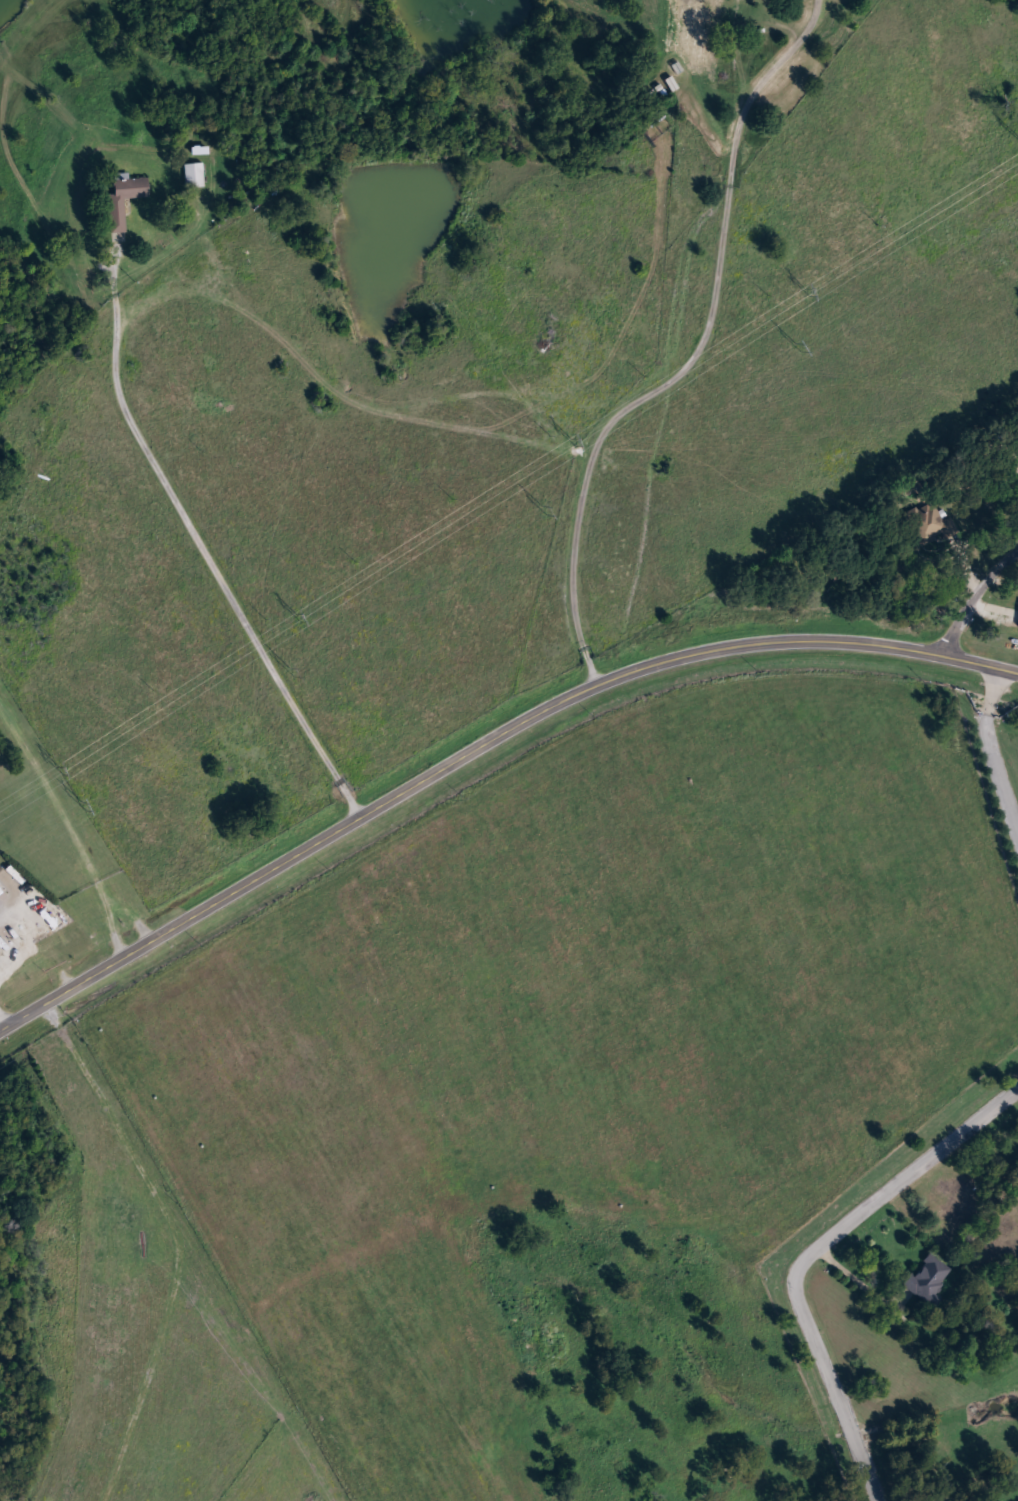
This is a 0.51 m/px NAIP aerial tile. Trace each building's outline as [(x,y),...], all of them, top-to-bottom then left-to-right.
[(671,92),(663,81),(672,75),(680,86),(671,92)] [(658,85),(664,95),(649,105),(642,96),(658,85)] [(650,127),(643,117),(658,107),(665,116),(650,127)] [(183,164),(204,163),(205,186),(184,187),(183,164)] [(116,194),(115,175),(150,174),(151,197),(125,197),(125,214),(110,214),(109,195),(116,194)] [(955,1271),(931,1304),(905,1286),(929,1252),(955,1271)]
